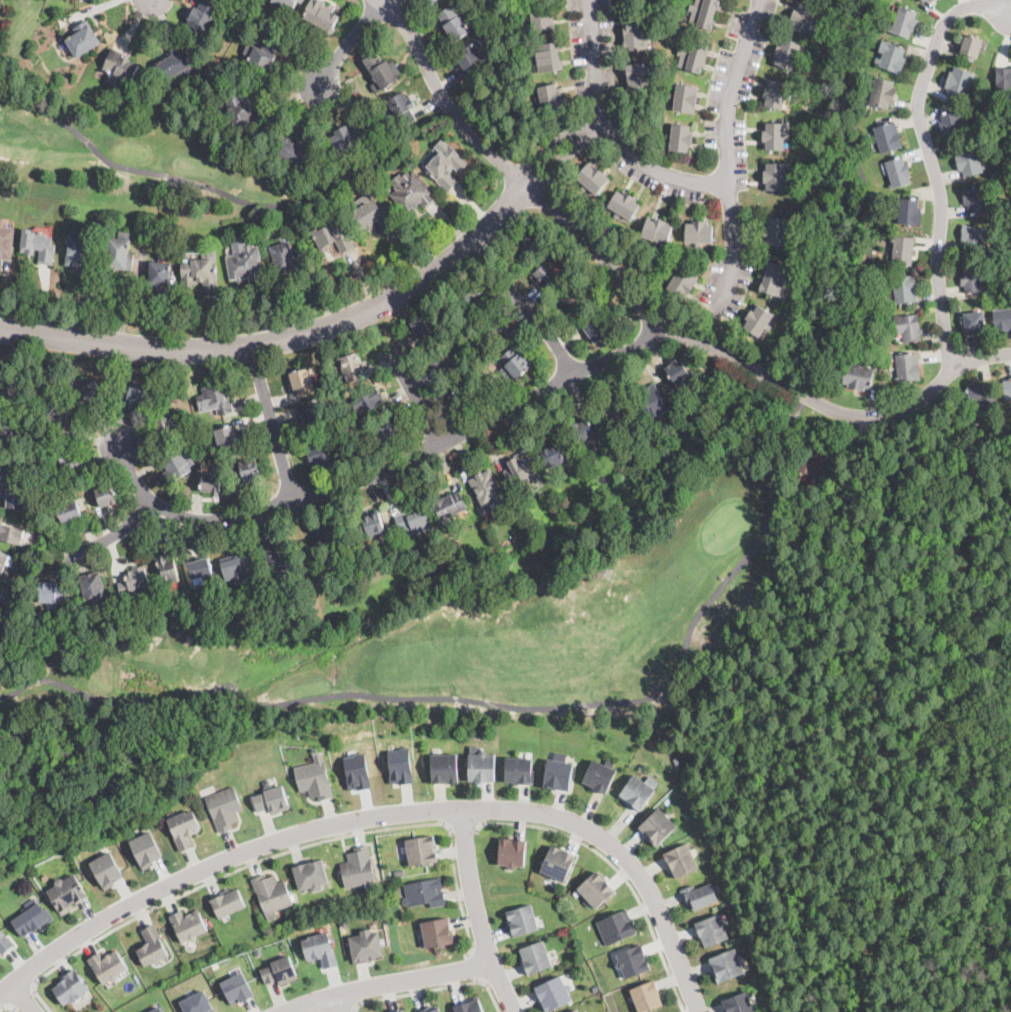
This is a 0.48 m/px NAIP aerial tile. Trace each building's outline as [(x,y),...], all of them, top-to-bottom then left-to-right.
[(198,8),(202,0),(206,0),(216,6),(216,8),(210,16),(214,18),(203,36),(187,26),(190,20),(188,18),(195,6),(198,8)] [(271,2),(272,0),(297,0),(292,11),(271,2)] [(302,16),(310,0),(322,0),(326,2),(325,4),(333,9),(332,11),(339,15),(334,26),(336,27),(333,33),(302,16)] [(694,5),(696,0),(718,0),(721,1),(720,4),(719,6),(719,8),(717,7),(712,22),(714,23),(712,29),(689,22),(693,9),(689,8),(690,4),(694,5)] [(537,30),(533,30),(530,3),(552,1),(555,28),(537,30)] [(817,9),(814,18),(822,21),(819,27),(812,24),(808,34),(790,28),(793,20),(790,19),(794,8),(797,9),(800,2),(817,9)] [(459,14),(465,10),(472,20),(466,24),(470,30),(452,42),(447,34),(444,29),(446,28),(437,14),(452,4),(459,14)] [(914,28),(913,32),(911,31),(909,39),(887,32),(889,27),(892,28),(899,5),(918,11),(915,19),(917,19),(914,28)] [(647,23),(647,29),(652,29),(652,38),(650,38),(650,47),(625,48),(623,22),(626,21),(626,19),(646,17),(647,23)] [(77,56),(76,56),(67,40),(78,33),(74,28),(86,21),(99,42),(77,56)] [(978,55),(977,57),(975,56),(973,61),(962,57),(964,52),(961,51),(963,45),(967,34),(983,40),(978,55)] [(282,44),(281,45),(266,74),(245,63),(248,57),(241,53),(248,40),(259,46),(260,42),(263,44),(267,36),(282,44)] [(707,47),(706,51),(699,73),(678,66),(682,54),(678,53),(680,47),(683,48),(687,37),(708,44),(707,47)] [(801,45),(801,46),(797,54),(803,56),(800,63),(795,61),(791,71),(772,63),(776,55),(774,54),(778,44),(781,45),(784,38),(801,44),(801,45)] [(478,47),(479,49),(481,47),(491,62),(464,80),(458,70),(457,68),(459,67),(452,56),(474,42),(478,47)] [(558,50),(559,58),(560,58),(561,61),(563,61),(564,68),(539,72),(538,62),(533,63),(532,60),(532,56),(537,55),(536,45),(560,42),(561,49),(558,50)] [(906,57),(904,62),(900,74),(879,66),(880,64),(874,62),(876,57),(881,58),(887,42),(905,49),(902,56),(906,57)] [(166,79),(165,79),(155,61),(172,52),(170,50),(182,43),(193,64),(166,79)] [(135,72),(130,82),(120,76),(116,85),(106,80),(110,72),(102,68),(104,65),(113,47),(130,55),(127,60),(139,65),(135,72)] [(381,57),(384,61),(387,59),(389,62),(393,60),(401,73),(397,75),(399,78),(375,93),(370,85),(375,82),(362,61),(377,51),(381,57)] [(647,91),(629,93),(625,64),(645,62),(649,90),(647,91)] [(974,72),(973,74),(965,98),(947,92),(949,88),(945,86),(950,71),(953,72),(956,66),(974,72)] [(996,68),(1010,68),(1010,92),(1006,92),(1006,96),(1002,96),(1002,93),(995,93),(995,85),(996,85),(996,68)] [(884,79),(888,80),(894,81),(893,88),(896,89),(893,104),(890,103),(889,108),(869,104),(873,83),(870,82),(871,79),(874,79),(875,77),(884,79)] [(792,94),(790,101),(785,99),(782,110),(762,105),(764,97),(769,78),(788,83),(786,93),(792,94)] [(558,89),(558,90),(561,90),(563,101),(560,102),(562,111),(543,115),(538,87),(557,83),(558,89)] [(697,92),(697,95),(694,113),(673,110),(675,99),(670,99),(671,93),(676,93),(677,85),(698,87),(697,92)] [(251,112),(262,109),(267,122),(250,127),(249,123),(234,127),(225,97),(252,89),(256,102),(249,104),(251,112)] [(407,98),(408,100),(411,98),(415,106),(410,108),(416,119),(402,127),(391,108),(387,110),(383,103),(404,92),(407,98)] [(963,127),(964,132),(968,131),(969,134),(947,140),(945,133),(943,134),(939,121),(942,121),(940,114),(958,109),(963,127)] [(360,124),(364,131),(366,135),(355,141),(357,144),(338,154),(330,137),(336,134),(335,131),(347,125),(347,126),(358,120),(360,124)] [(888,152),(881,154),(873,128),(894,121),(903,147),(888,152)] [(789,140),(784,140),(784,151),(763,150),(763,122),(785,123),(784,133),(789,133),(789,140)] [(691,131),(690,134),(693,134),(691,148),(689,147),(688,152),(669,149),(671,140),(665,139),(665,136),(666,132),(671,133),(672,123),(691,126),(691,131)] [(293,142),(297,143),(299,137),(311,142),(301,166),(272,154),(280,136),(293,142)] [(467,165),(465,168),(462,171),(459,168),(457,170),(454,168),(449,173),(458,181),(448,192),(430,175),(432,172),(426,166),(438,152),(433,148),(442,138),(469,163),(467,165)] [(981,165),(983,164),(984,168),(982,168),(983,171),(964,176),(963,171),(959,172),(955,155),(959,154),(957,149),(975,144),(981,165)] [(903,157),(905,163),(907,162),(911,176),(909,176),(911,182),(890,189),(888,185),(891,184),(885,162),(903,156),(903,157)] [(594,168),(596,166),(605,173),(603,175),(608,180),(596,195),(588,188),(585,191),(581,188),(584,184),(576,178),(588,163),(594,168)] [(786,172),(786,173),(791,173),(791,181),(785,181),(785,189),(764,190),(764,163),(785,163),(786,172)] [(413,170),(416,174),(437,199),(425,209),(420,202),(416,205),(417,206),(412,211),(411,209),(406,214),(401,208),(390,195),(397,189),(391,181),(401,172),(403,174),(408,171),(410,173),(413,170)] [(966,187),(966,188),(986,187),(987,211),(968,211),(968,205),(965,205),(965,201),(963,201),(962,187),(966,187)] [(622,193),(624,195),(627,191),(635,198),(634,200),(641,205),(629,220),(622,214),(618,219),(614,215),(616,212),(607,204),(618,190),(622,193)] [(376,202),(380,209),(385,205),(395,221),(383,228),(378,220),(360,231),(348,213),(373,197),(376,202)] [(920,222),(920,226),(916,225),(916,224),(898,223),(900,197),(919,198),(918,207),(921,207),(920,222)] [(11,260),(0,259),(0,217),(4,217),(3,227),(15,229),(11,260)] [(666,221),(665,224),(674,227),(668,244),(657,240),(655,248),(649,246),(651,239),(641,236),(647,218),(654,221),(655,217),(666,221)] [(792,230),(792,234),(786,234),(786,246),(765,246),(765,221),(765,218),(786,218),(786,228),(792,228),(792,230)] [(713,224),(713,225),(713,244),(702,243),(702,247),(696,246),(696,242),(686,242),(686,225),(686,224),(694,224),(694,221),(705,221),(705,223),(713,224)] [(336,223),(339,229),(340,232),(347,229),(355,247),(341,254),(335,240),(327,244),(329,248),(321,252),(311,230),(324,224),(325,227),(336,222),(336,223)] [(983,253),(982,254),(962,252),(963,243),(961,243),(963,223),(967,224),(967,225),(986,227),(983,253)] [(88,266),(88,268),(65,265),(66,258),(70,226),(85,228),(84,236),(92,237),(88,266)] [(55,244),(55,250),(53,265),(38,263),(39,249),(34,249),(34,254),(20,252),(23,228),(47,231),(46,236),(52,237),(52,243),(55,244)] [(130,233),(128,248),(128,253),(134,253),(132,270),(106,267),(109,237),(119,238),(120,231),(130,233)] [(529,232),(537,237),(542,240),(528,262),(523,258),(522,260),(511,253),(522,234),(526,237),(529,232)] [(914,237),(914,241),(913,249),(916,250),(915,256),(912,255),(911,265),(891,263),(894,241),(890,241),(891,237),(894,237),(894,235),(914,237)] [(290,245),(292,253),(299,251),(303,266),(278,274),(270,247),(269,246),(289,240),(290,245)] [(253,244),(253,247),(258,246),(264,283),(249,286),(247,277),(229,280),(225,256),(233,254),(232,251),(243,249),(243,245),(253,244)] [(216,278),(216,283),(217,290),(203,291),(202,279),(195,280),(195,288),(182,289),(181,273),(181,259),(216,258),(216,278)] [(545,287),(532,275),(549,258),(553,263),(552,264),(559,272),(545,287)] [(168,285),(148,284),(149,261),(170,262),(168,285)] [(791,281),(790,285),(789,287),(785,286),(781,298),(760,291),(763,284),(767,269),(766,268),(768,261),(791,269),(787,280),(791,281)] [(982,275),(982,280),(988,279),(989,291),(965,292),(964,284),(961,284),(961,282),(961,272),(963,272),(962,264),(983,263),(983,266),(981,266),(982,275)] [(683,302),(665,291),(681,266),(699,277),(683,302)] [(899,304),(895,304),(892,277),(911,275),(911,274),(915,273),(918,301),(899,304)] [(571,319),(569,319),(558,305),(560,303),(558,301),(564,296),(558,288),(571,278),(582,292),(578,296),(586,306),(571,319)] [(476,317),(465,324),(456,310),(460,307),(452,295),(458,292),(471,283),(478,295),(476,296),(480,302),(473,306),(479,315),(476,317)] [(761,306),(771,313),(774,315),(768,324),(772,326),(769,331),(764,328),(758,337),(751,332),(744,328),(748,321),(745,319),(752,309),(754,311),(758,304),(761,306)] [(997,309),(1010,308),(1010,331),(995,332),(993,314),(992,307),(997,306),(997,309)] [(985,323),(985,329),(965,331),(965,326),(961,326),(960,316),(963,316),(963,313),(984,311),(985,323)] [(424,344),(423,345),(410,322),(426,312),(440,335),(424,344)] [(493,344),(488,348),(478,336),(484,332),(483,330),(485,329),(502,315),(505,320),(504,321),(511,330),(493,344)] [(919,315),(919,317),(920,328),(922,328),(922,333),(920,333),(921,340),(903,342),(903,333),(895,334),(894,316),(901,315),(901,316),(919,315)] [(598,341),(595,344),(583,327),(597,317),(609,333),(598,341)] [(518,353),(519,354),(523,350),(534,364),(515,379),(511,375),(506,379),(499,370),(506,365),(500,357),(513,347),(518,353)] [(364,372),(365,377),(348,383),(345,374),(343,375),(341,368),(338,357),(357,351),(364,372)] [(433,373),(447,367),(441,353),(427,359),(433,373)] [(919,359),(921,379),(917,380),(916,379),(896,382),(895,377),(898,377),(895,355),(918,353),(919,359)] [(684,364),(688,371),(692,376),(687,379),(686,378),(675,384),(664,367),(670,363),(671,365),(672,364),(671,361),(679,356),(684,364)] [(84,359),(84,366),(71,365),(72,358),(84,359)] [(853,361),(852,364),(874,369),(870,388),(864,387),(863,390),(847,387),(848,384),(842,383),(847,362),(849,363),(850,360),(853,361)] [(313,386),(314,390),(315,393),(299,397),(297,388),(293,389),(288,371),(308,366),(313,386)] [(1008,377),(1010,377),(1010,398),(1009,398),(1009,401),(1006,401),(1005,398),(1004,398),(1003,380),(1008,379),(1008,377)] [(92,407),(84,412),(72,392),(72,391),(94,378),(106,398),(92,407)] [(143,402),(141,408),(127,404),(128,400),(118,397),(120,388),(123,379),(147,386),(143,402)] [(230,402),(232,407),(233,411),(218,415),(216,407),(208,409),(207,408),(201,386),(224,380),(230,402)] [(992,381),(993,388),(996,406),(979,409),(978,402),(970,403),(968,387),(973,386),(973,382),(977,381),(978,383),(992,381)] [(655,416),(651,418),(640,392),(648,389),(647,386),(655,382),(667,411),(655,416)] [(12,402),(0,406),(0,387),(6,385),(12,402)] [(376,413),(373,414),(365,399),(384,390),(392,404),(376,413)] [(633,426),(631,427),(619,433),(616,427),(613,428),(604,408),(622,399),(635,425),(633,426)] [(70,423),(68,426),(65,424),(60,432),(44,421),(50,412),(46,409),(50,402),(74,417),(70,423)] [(319,419),(326,417),(328,426),(302,432),(297,411),(316,407),(319,419)] [(160,438),(159,438),(152,418),(169,412),(176,432),(160,438)] [(385,418),(388,425),(393,423),(401,438),(380,449),(371,432),(373,431),(369,424),(384,416),(385,418)] [(17,435),(0,442),(0,422),(14,417),(17,425),(14,426),(17,435)] [(586,419),(589,424),(595,434),(578,444),(569,427),(578,421),(578,423),(586,419)] [(234,430),(236,437),(237,436),(239,443),(221,448),(220,446),(215,430),(233,425),(234,430)] [(326,436),(328,443),(330,442),(332,450),(334,449),(337,459),(332,460),(334,465),(311,472),(306,452),(314,450),(311,440),(326,436)] [(563,463),(560,464),(560,463),(550,468),(539,448),(562,436),(572,455),(564,459),(565,462),(563,463)] [(177,480),(169,484),(162,473),(167,470),(163,463),(171,458),(166,451),(180,442),(188,455),(183,458),(191,470),(177,480)] [(67,477),(66,477),(57,452),(75,446),(83,471),(67,477)] [(813,449),(817,450),(817,448),(822,449),(822,452),(827,453),(824,470),(820,469),(818,476),(796,471),(798,463),(802,446),(813,449)] [(3,473),(0,473),(0,456),(24,452),(27,469),(3,473)] [(535,467),(535,469),(537,468),(538,471),(537,472),(541,480),(535,483),(533,479),(511,490),(502,472),(511,467),(508,461),(527,452),(535,467)] [(257,469),(260,479),(260,480),(245,483),(244,479),(234,481),(230,465),(237,463),(237,460),(254,456),(257,469)] [(506,504),(503,506),(492,512),(488,505),(483,508),(467,481),(490,468),(509,502),(506,504)] [(220,493),(220,494),(212,494),(212,491),(202,491),(202,472),(221,472),(220,493)] [(115,505),(111,506),(110,506),(110,505),(99,508),(93,489),(112,483),(118,504),(115,505)] [(23,486),(24,498),(30,498),(31,507),(7,508),(6,500),(6,486),(23,486)] [(444,523),(444,524),(434,505),(459,491),(468,508),(454,515),(456,517),(444,523)] [(77,519),(78,522),(73,524),(72,521),(63,524),(57,508),(76,500),(82,517),(77,519)] [(432,527),(426,530),(411,536),(408,528),(400,531),(394,515),(417,506),(422,504),(432,527)] [(362,537),(360,538),(353,517),(377,509),(384,530),(362,537)] [(21,545),(0,540),(0,523),(25,529),(21,543),(21,545)] [(331,526),(332,529),(341,526),(347,547),(318,555),(314,539),(313,537),(324,534),(322,528),(331,526)] [(271,572),(270,572),(263,542),(281,538),(287,568),(271,572)] [(1,574),(0,574),(0,551),(17,558),(15,563),(13,566),(6,563),(1,574)] [(249,553),(251,558),(252,564),(246,566),(248,575),(226,581),(222,564),(221,561),(232,558),(231,554),(239,552),(239,553),(249,551),(249,553)] [(168,552),(169,556),(173,554),(181,579),(164,584),(163,581),(155,556),(168,552)] [(197,584),(195,584),(189,562),(199,559),(207,557),(212,573),(202,576),(204,582),(197,584)] [(121,598),(117,582),(125,580),(123,572),(132,570),(131,567),(145,564),(149,585),(135,588),(136,595),(121,598)] [(87,604),(80,576),(100,571),(107,599),(87,604)] [(57,586),(66,585),(67,602),(40,602),(40,582),(57,582),(57,586)] [(481,745),(481,752),(484,748),(489,754),(496,754),(495,780),(483,780),(483,783),(477,782),(477,781),(469,780),(470,745),(481,745)] [(387,748),(391,782),(399,781),(399,783),(413,782),(410,746),(387,748)] [(344,756),(350,788),(371,785),(365,751),(344,756)] [(566,760),(574,762),(570,790),(556,787),(556,789),(544,786),(548,757),(554,758),(555,751),(567,753),(566,760)] [(323,752),(326,764),(327,764),(328,768),(326,768),(329,782),(330,782),(334,795),(319,799),(318,794),(311,796),(309,788),(300,790),(294,766),(315,760),(314,754),(323,752)] [(432,782),(431,754),(434,753),(458,753),(459,781),(432,782)] [(535,771),(534,781),(532,781),(531,783),(519,782),(519,784),(513,784),(513,782),(506,781),(507,756),(533,757),(532,770),(535,771)] [(681,763),(676,765),(673,758),(679,756),(681,763)] [(616,761),(613,767),(617,769),(605,793),(594,787),(593,789),(589,786),(590,784),(582,781),(594,758),(605,763),(608,758),(616,761)] [(635,773),(645,780),(650,774),(659,781),(655,787),(656,788),(641,810),(630,802),(629,803),(618,796),(635,773)] [(219,831),(206,796),(234,784),(244,808),(235,811),(239,819),(231,822),(233,826),(219,831)] [(283,784),(291,806),(271,813),(269,808),(258,811),(253,795),(264,791),(263,787),(271,785),(272,787),(283,784)] [(677,825),(657,845),(651,839),(650,840),(647,837),(648,836),(639,826),(659,806),(677,825)] [(194,809),(203,829),(190,835),(194,845),(181,851),(174,837),(176,836),(168,818),(187,810),(188,811),(194,809)] [(143,869),(130,840),(152,830),(163,855),(152,860),(153,864),(143,869)] [(435,843),(437,843),(438,847),(435,847),(437,860),(435,860),(436,863),(423,865),(423,862),(410,864),(406,838),(434,834),(435,843)] [(514,840),(515,837),(526,838),(524,865),(518,864),(512,869),(507,863),(497,862),(499,836),(511,837),(510,839),(514,840)] [(699,867),(676,877),(672,866),(670,867),(663,852),(687,841),(699,867)] [(561,848),(563,849),(564,847),(577,852),(564,880),(540,869),(552,842),(562,847),(561,848)] [(370,858),(373,871),(375,870),(375,874),(374,875),(375,880),(345,887),(340,862),(349,860),(347,851),(355,850),(354,846),(368,843),(371,858),(370,858)] [(106,889),(91,861),(111,850),(125,874),(123,875),(123,876),(114,881),(115,884),(106,889)] [(322,858),(329,881),(321,883),(323,887),(313,890),(311,886),(299,889),(292,864),(314,858),(314,860),(322,858)] [(603,877),(604,879),(605,878),(615,888),(613,890),(615,893),(606,902),(604,899),(596,907),(581,891),(576,896),(573,892),(597,869),(604,876),(603,877)] [(76,872),(89,895),(61,912),(47,889),(57,883),(56,881),(56,878),(60,876),(63,877),(64,879),(76,872)] [(265,873),(266,876),(274,874),(277,881),(285,879),(290,893),(292,892),(294,898),(292,898),(294,903),(275,910),(277,915),(268,919),(252,878),(265,873)] [(445,903),(430,906),(429,901),(408,905),(408,903),(405,903),(403,901),(402,899),(404,897),(406,896),(404,883),(440,876),(445,903)] [(718,898),(695,907),(692,899),(687,901),(682,887),(691,883),(693,889),(711,882),(718,898)] [(238,887),(246,905),(220,917),(210,896),(230,887),(231,890),(238,887)] [(34,896),(38,901),(39,900),(44,908),(46,906),(55,917),(42,926),(40,924),(24,936),(12,920),(21,913),(20,910),(22,908),(26,906),(24,903),(34,896)] [(539,927),(513,934),(510,924),(512,924),(511,919),(509,920),(506,909),(531,902),(539,927)] [(199,908),(208,930),(197,935),(195,940),(189,938),(182,941),(175,924),(174,924),(170,915),(182,910),(185,917),(187,916),(186,913),(199,908)] [(638,930),(607,944),(597,922),(628,908),(638,930)] [(729,936),(704,946),(695,921),(719,911),(729,936)] [(451,928),(453,928),(454,933),(453,934),(454,941),(426,947),(421,921),(448,915),(451,928)] [(152,963),(151,962),(145,965),(137,948),(148,942),(141,929),(155,922),(169,950),(169,954),(152,963)] [(371,927),(372,931),(379,930),(384,954),(376,955),(376,958),(370,959),(369,957),(368,957),(369,960),(355,963),(350,936),(361,933),(361,929),(371,927)] [(3,953),(0,949),(0,928),(4,933),(5,932),(15,944),(3,953)] [(329,931),(333,947),(335,947),(339,964),(325,967),(323,956),(315,958),(315,955),(306,957),(302,939),(310,937),(309,935),(329,931)] [(553,966),(527,974),(524,964),(526,963),(525,959),(523,959),(519,947),(544,938),(553,966)] [(625,976),(623,970),(616,965),(619,959),(616,951),(641,942),(650,967),(625,976)] [(745,972),(717,982),(708,956),(736,946),(745,972)] [(118,950),(129,968),(118,974),(117,981),(110,979),(103,983),(88,958),(95,953),(99,959),(102,958),(98,951),(99,951),(103,957),(111,952),(112,954),(118,950)] [(298,977),(280,984),(278,979),(267,983),(261,968),(273,964),(271,960),(289,954),(298,977)] [(90,989),(71,1001),(70,1000),(63,1005),(52,988),(59,983),(58,982),(66,976),(64,973),(74,966),(90,989)] [(255,995),(241,1001),(240,999),(232,1004),(221,982),(243,971),(255,995)] [(572,1000),(546,1011),(543,1004),(544,1004),(543,1001),(541,1001),(534,986),(561,974),(572,1000)] [(640,1011),(630,988),(654,979),(664,1003),(640,1011)] [(599,989),(594,991),(591,985),(596,983),(599,989)] [(215,1011),(213,1011),(186,1011),(181,1001),(204,989),(215,1011)] [(747,990),(755,1011),(728,1011),(723,999),(747,990)] [(478,997),(484,1011),(456,1011),(454,1006),(465,1002),(478,997)] [(438,1005),(441,1011),(415,1011),(414,1008),(426,1003),(426,1005),(431,1003),(433,1007),(438,1005)]
